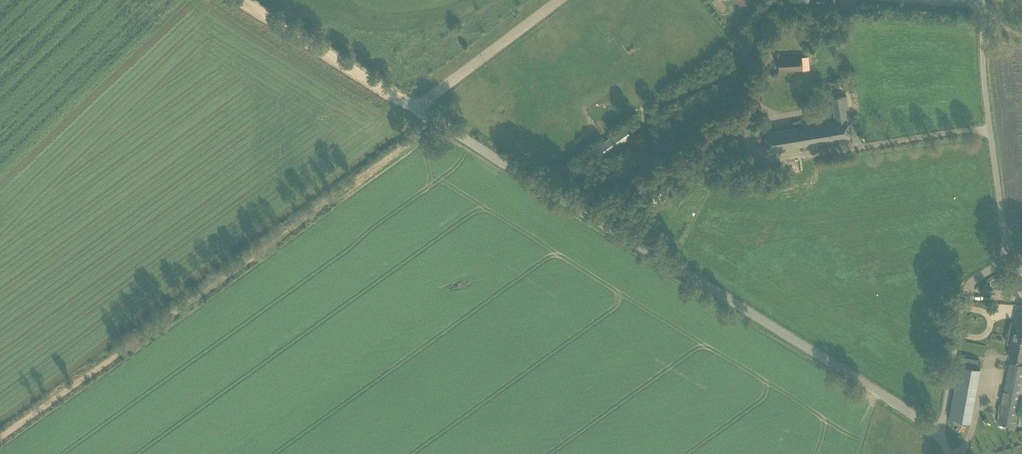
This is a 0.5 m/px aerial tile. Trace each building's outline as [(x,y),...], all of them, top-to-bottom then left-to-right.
[(778,59),(779,73),(785,73),(785,70),(808,68),(808,57),(778,59)] [(764,133),(766,144),(768,154),(794,149),(794,147),(849,137),(845,109),(848,108),(846,95),(831,98),(835,121),(764,133)] [(811,100),(800,102),(802,109),(812,107),(811,100)] [(624,128),(600,145),(607,155),(631,138),(624,128)] [(1018,311),(1009,357),(1021,359),(1021,312),(1018,311)] [(1015,427),(1021,393),(1021,365),(1010,363),(997,423),(1015,427)] [(959,365),(950,418),(971,422),(980,369),(959,365)]
